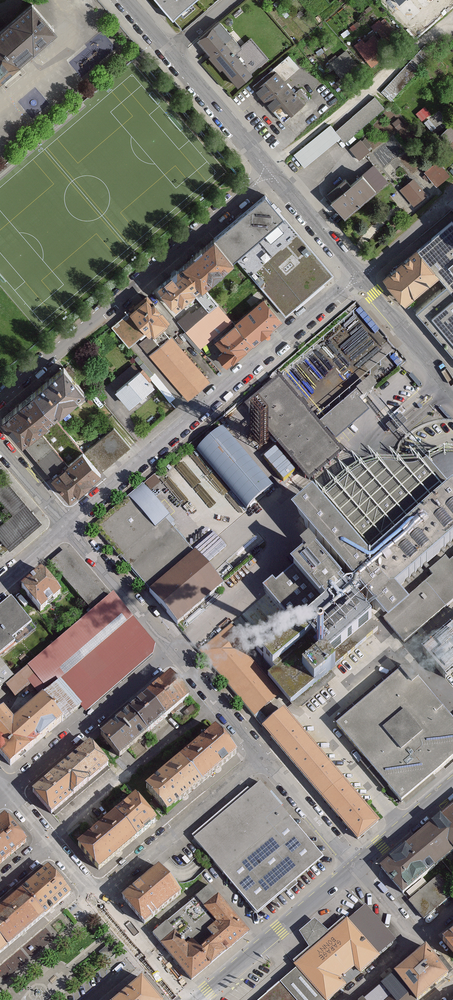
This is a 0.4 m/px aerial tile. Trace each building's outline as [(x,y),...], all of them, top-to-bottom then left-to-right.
[(59,27),(35,0),(32,0),(2,27),(0,24),(0,79),(59,27)] [(173,19),(195,0),(157,0),(173,19)] [(207,54),(232,83),(256,63),(231,34),(207,54)] [(362,38),(354,44),(371,65),(379,59),(374,53),(381,48),(373,38),(366,43),(362,38)] [(424,46),(381,92),(390,101),(433,54),(424,46)] [(346,49),(329,63),(339,77),(357,64),(346,49)] [(274,70),(252,88),(280,121),(301,102),(274,70)] [(384,108),(375,96),(335,130),(340,136),(344,141),(384,108)] [(340,136),(335,130),(330,124),(294,154),(304,167),(340,136)] [(436,160),(424,169),(435,185),(448,175),(436,160)] [(372,190),(358,173),(327,198),(341,215),(372,190)] [(425,194),(411,178),(398,189),(413,205),(425,194)] [(236,258),(284,217),(266,195),(217,236),(236,258)] [(236,258),(284,314),(308,294),(332,274),(284,217),(236,258)] [(448,220),(413,250),(442,284),(416,307),(452,350),(452,226),(448,220)] [(202,286),(236,258),(217,236),(184,264),(202,286)] [(434,274),(413,250),(381,277),(401,301),(405,298),(434,274)] [(176,308),(202,286),(184,264),(158,286),(176,308)] [(149,295),(131,310),(152,335),(171,320),(149,295)] [(254,342),(282,319),(263,297),(236,319),(254,342)] [(227,364),(254,342),(236,319),(215,337),(224,348),(217,353),(227,364)] [(188,398),(209,381),(170,336),(148,354),(188,398)] [(63,366),(34,391),(54,415),(83,390),(63,366)] [(155,385),(139,367),(116,387),(131,405),(155,385)] [(280,378),(250,403),(311,475),(314,473),(340,450),(334,442),(319,425),(280,378)] [(370,394),(374,390),(368,383),(354,395),(359,402),(370,394)] [(54,415),(34,391),(2,418),(22,442),(52,416),(54,415)] [(354,395),(319,425),(334,442),(352,427),(369,413),(359,402),(354,395)] [(400,415),(387,427),(393,435),(407,423),(400,415)] [(22,442),(51,477),(82,451),(52,416),(22,442)] [(223,427),(197,449),(247,508),(274,486),(223,427)] [(115,428),(86,452),(102,471),(131,447),(115,428)] [(70,498),(102,471),(86,452),(83,450),(82,451),(51,477),(70,498)] [(294,513),(404,643),(452,601),(452,560),(449,564),(445,558),(429,571),(434,576),(403,602),(393,591),(452,541),(452,452),(448,452),(433,456),(427,460),(411,472),(394,470),(378,469),(361,473),(319,508),(311,498),(294,513)] [(0,525),(0,537),(10,548),(40,522),(6,482),(0,487),(0,498),(14,514),(0,525)] [(138,487),(92,526),(131,572),(146,588),(191,549),(177,533),(151,503),(138,487)] [(65,549),(50,562),(93,612),(108,599),(65,549)] [(191,549),(146,588),(163,609),(176,624),(222,585),(210,571),(191,549)] [(312,554),(265,593),(297,631),(259,663),(292,703),(377,631),(312,554)] [(22,588),(42,611),(62,595),(42,571),(22,588)] [(60,640),(27,668),(48,692),(42,697),(63,722),(79,709),(84,715),(153,656),(155,644),(113,595),(108,599),(93,612),(60,640)] [(0,609),(0,655),(15,643),(12,640),(31,624),(11,600),(0,609)] [(231,623),(199,650),(254,714),(279,693),(242,649),(248,644),(231,623)] [(424,652),(445,677),(452,671),(452,628),(424,652)] [(402,799),(452,756),(452,718),(406,663),(337,723),(387,782),(402,799)] [(5,687),(15,679),(6,667),(0,672),(0,691),(5,687)] [(15,679),(5,687),(16,700),(32,686),(42,697),(48,692),(27,668),(15,679)] [(190,698),(169,675),(146,695),(166,718),(190,698)] [(166,718),(146,695),(128,711),(148,734),(166,718)] [(12,723),(2,710),(0,711),(0,756),(9,767),(63,722),(42,697),(12,723)] [(283,707),(263,724),(359,836),(379,819),(283,707)] [(148,734),(128,711),(99,735),(120,759),(148,734)] [(202,784),(237,753),(215,729),(180,759),(202,784)] [(62,767),(81,790),(109,766),(90,744),(62,767)] [(168,814),(202,784),(180,759),(146,789),(168,814)] [(81,790),(62,767),(32,792),(51,815),(81,790)] [(258,912),(323,857),(259,782),(194,837),(258,912)] [(137,840),(156,823),(135,798),(116,814),(137,840)] [(432,822),(452,848),(452,805),(432,822)] [(99,871),(137,840),(116,814),(78,846),(99,871)] [(27,843),(5,816),(0,820),(0,866),(27,843)] [(380,865),(403,892),(452,850),(452,848),(432,822),(380,865)] [(182,894),(159,868),(122,899),(144,925),(182,894)] [(45,918),(71,895),(48,869),(22,891),(45,918)] [(409,900),(425,919),(452,895),(452,891),(439,875),(409,900)] [(209,886),(195,899),(203,909),(218,897),(209,886)] [(45,918),(22,891),(0,910),(0,941),(8,950),(45,918)] [(249,933),(218,897),(203,909),(216,924),(207,932),(213,939),(225,953),(249,933)] [(380,956),(397,940),(365,906),(348,920),(380,956)] [(380,956),(348,920),(346,918),(331,931),(314,918),(299,931),(310,949),(294,964),(297,967),(326,999),(329,999),(380,956)] [(153,934),(162,945),(174,935),(165,924),(153,934)] [(442,941),(452,953),(452,932),(442,941)] [(192,981),(211,965),(200,951),(193,956),(174,935),(162,945),(192,981)] [(211,965),(225,953),(213,939),(200,951),(211,965)] [(109,945),(101,952),(108,961),(116,954),(109,945)] [(427,947),(396,972),(419,999),(450,974),(427,947)] [(297,967),(280,982),(296,999),(326,999),(297,967)] [(396,972),(361,999),(418,999),(419,999),(396,972)] [(142,980),(118,999),(159,999),(142,980)] [(280,982),(259,999),(296,999),(280,982)]
